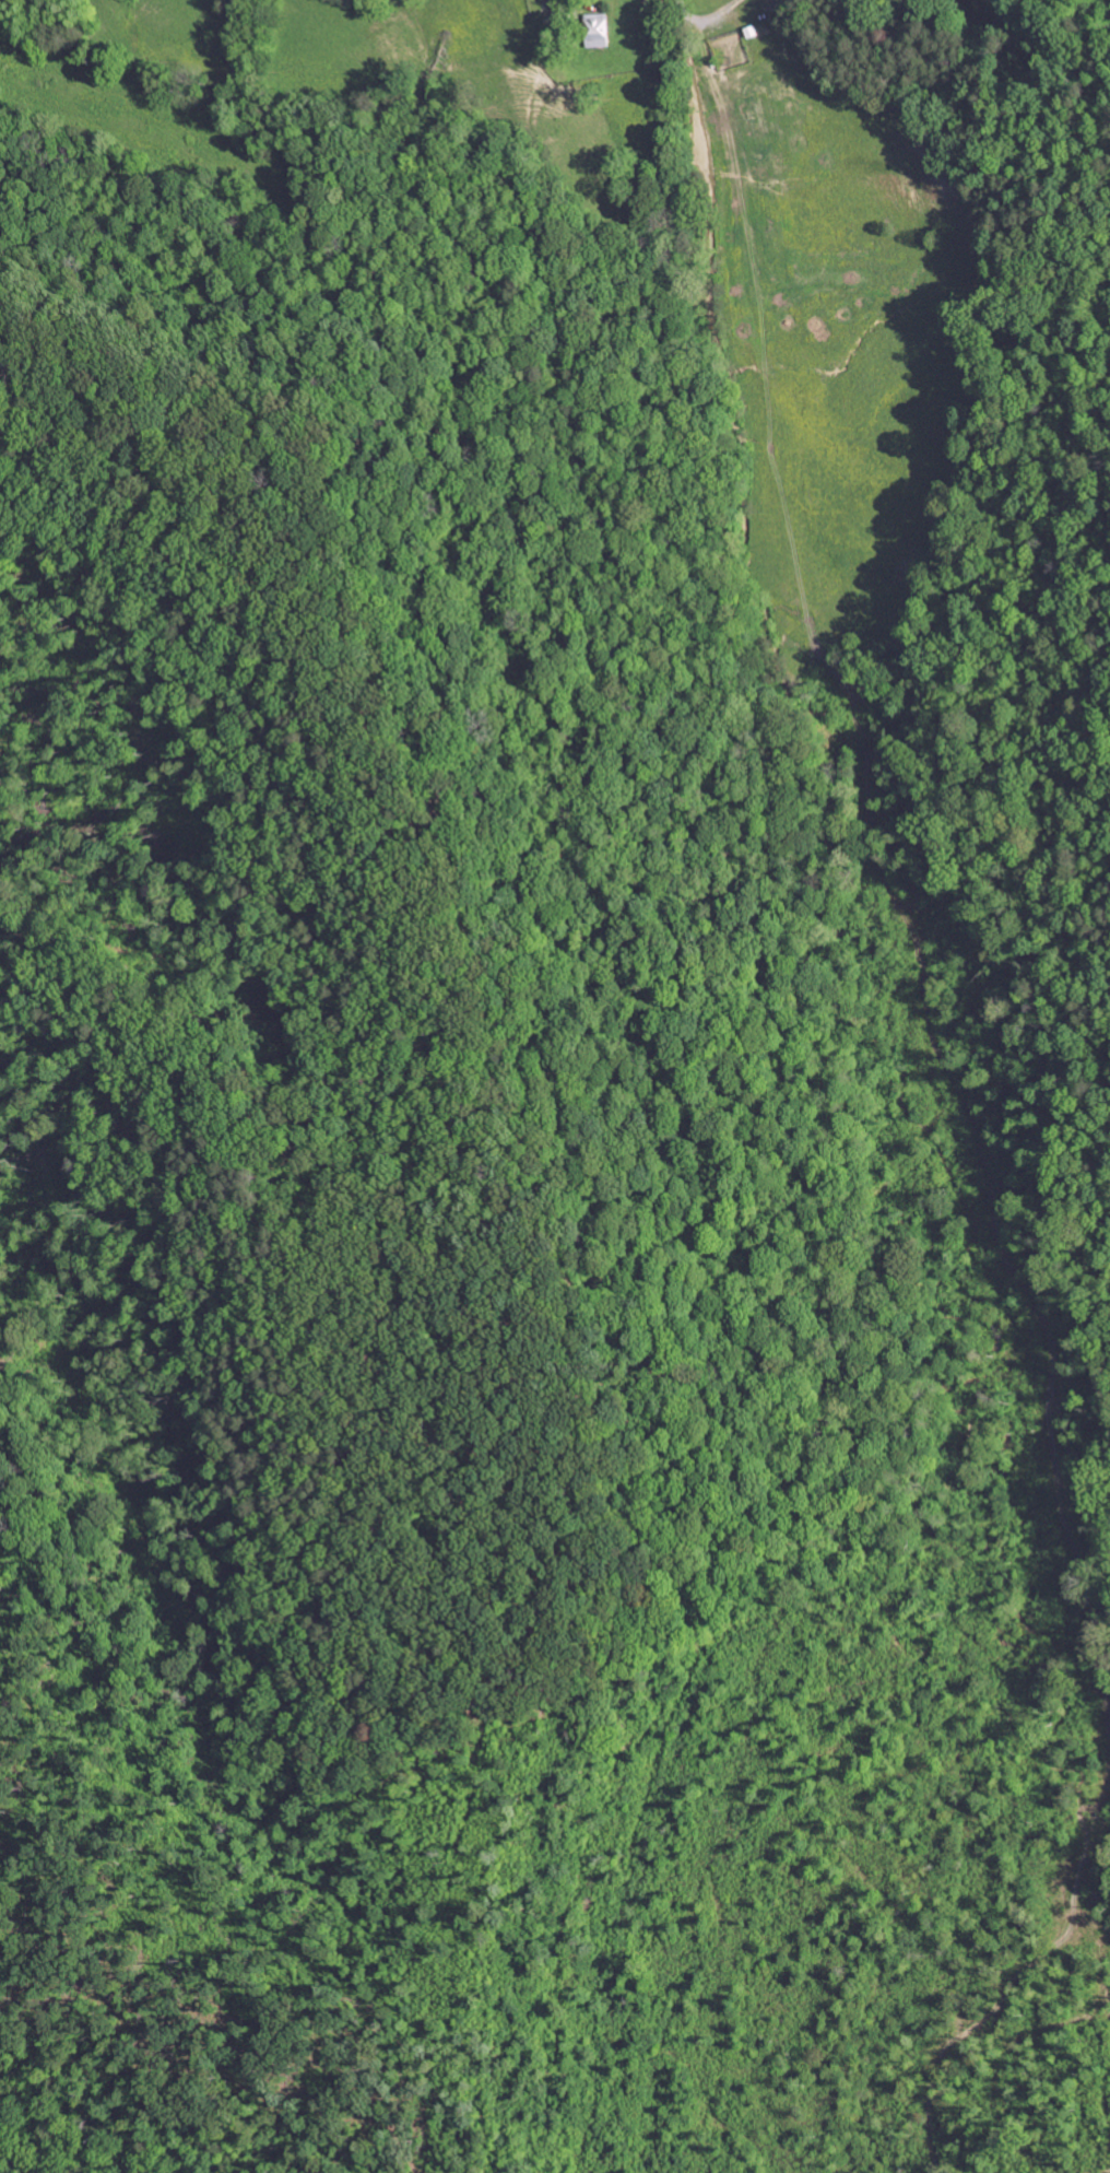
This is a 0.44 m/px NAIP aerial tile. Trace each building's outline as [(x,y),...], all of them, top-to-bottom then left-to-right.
[(609,13),(585,14),(587,47),(610,46),(609,13)]
